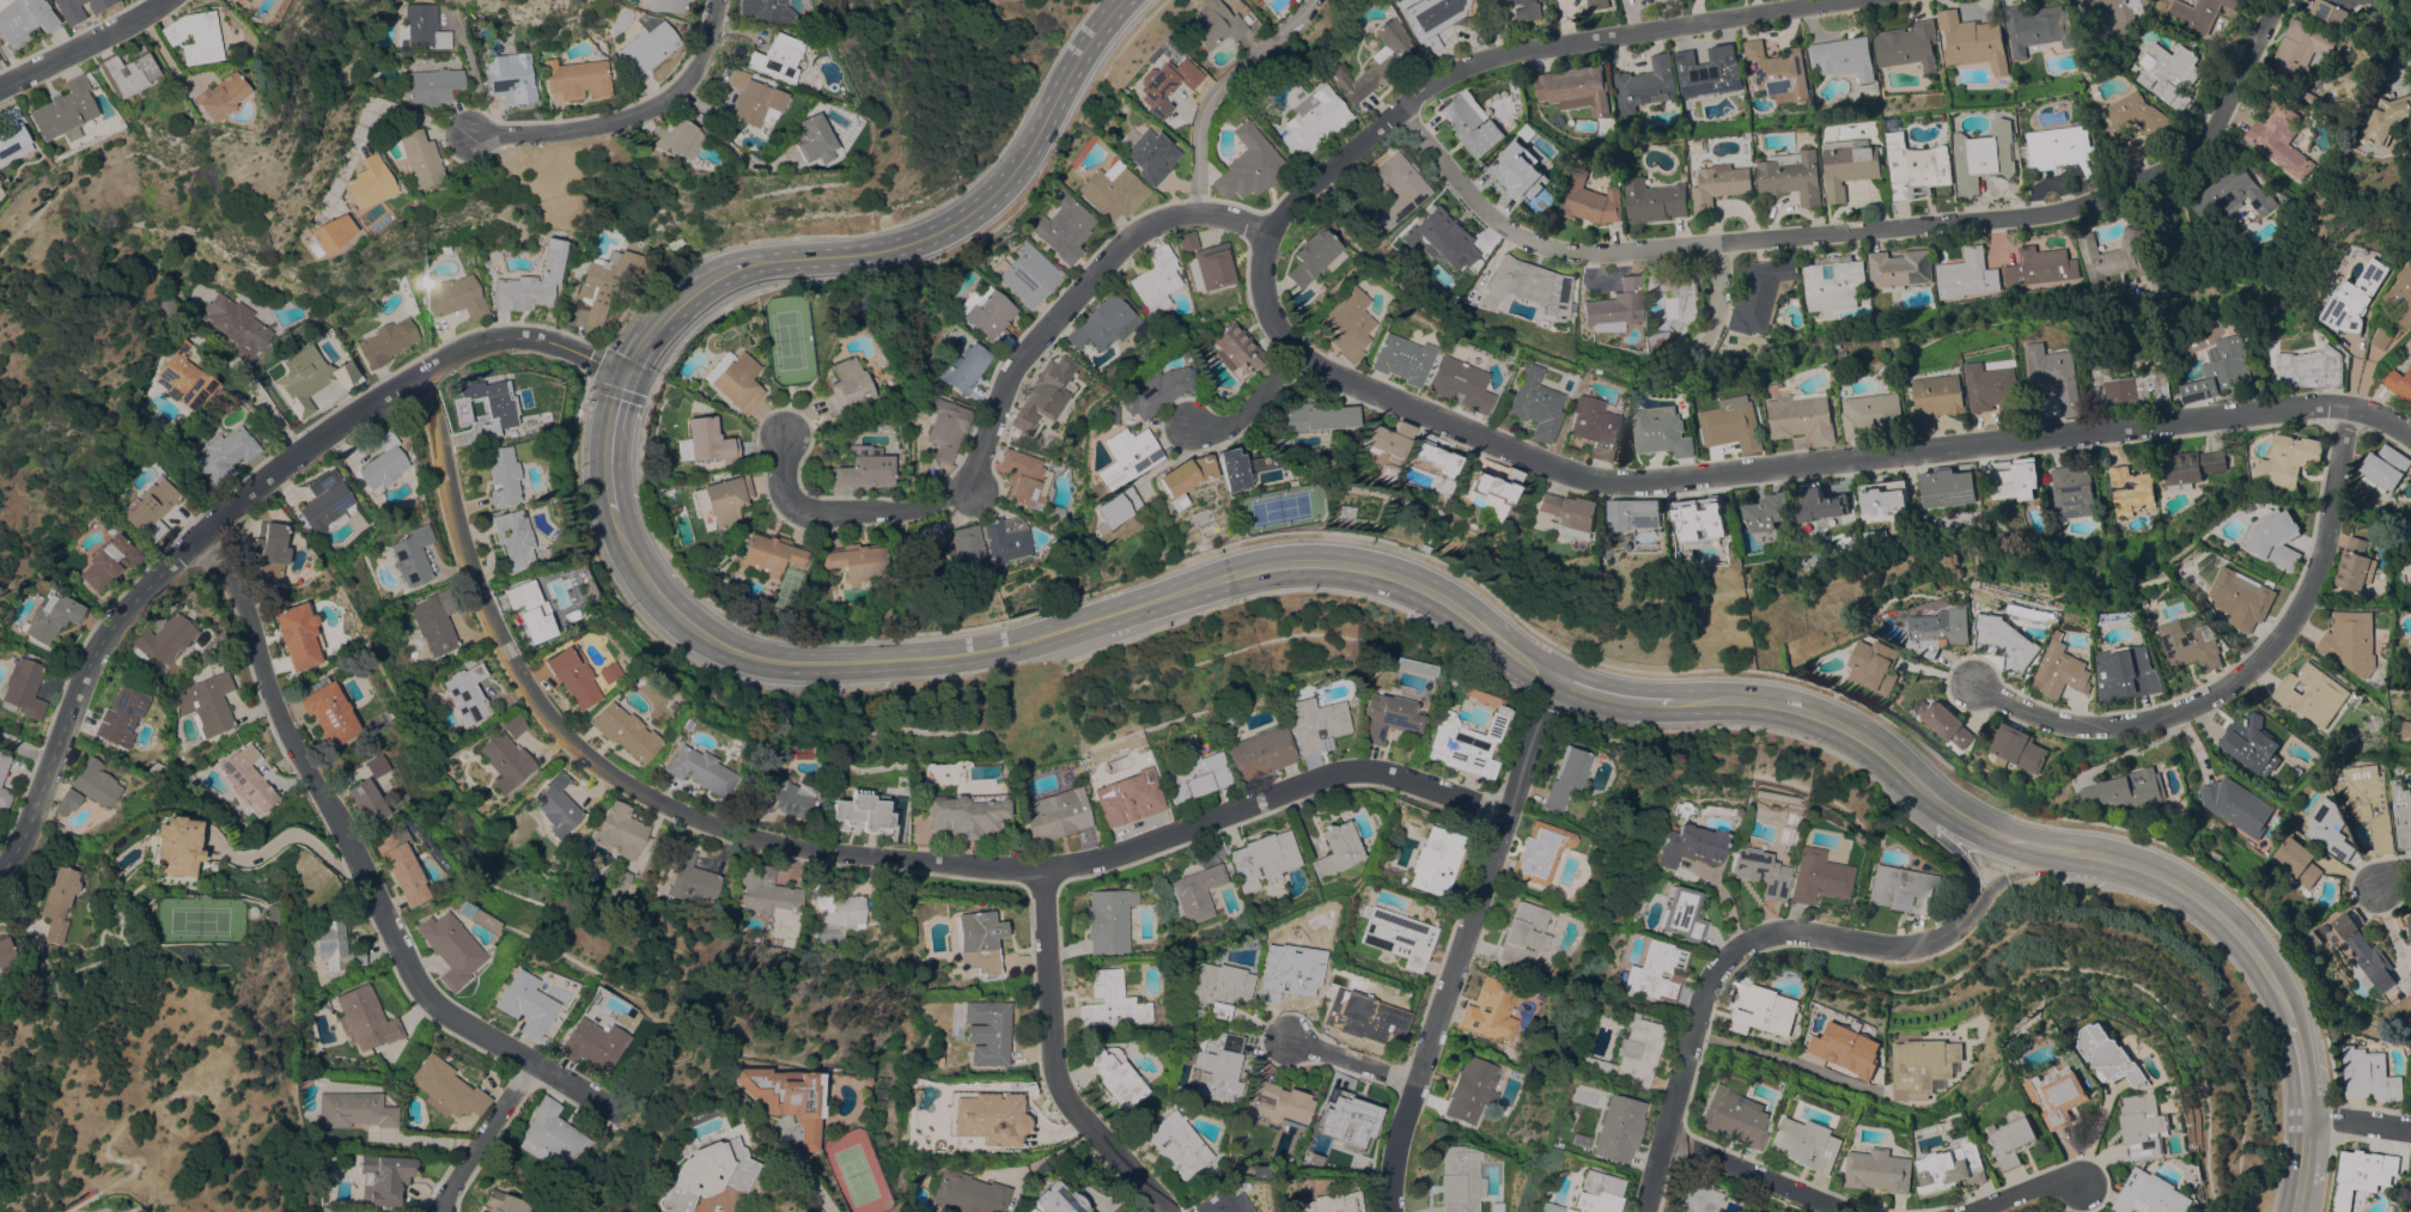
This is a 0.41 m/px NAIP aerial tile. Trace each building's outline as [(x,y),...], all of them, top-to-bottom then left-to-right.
[(0,3),(5,0),(31,0),(32,1),(34,0),(39,7),(38,8),(49,23),(48,24),(50,26),(37,36),(29,24),(18,32),(22,38),(5,51),(0,45),(0,3)] [(56,24),(44,0),(81,0),(68,7),(75,19),(57,28),(55,24),(56,24)] [(643,7),(643,0),(690,0),(690,1),(684,1),(684,12),(654,12),(643,7)] [(736,17),(738,0),(782,0),(781,6),(792,16),(791,25),(750,18),(736,17)] [(1198,1),(1199,0),(1218,0),(1217,1),(1229,16),(1232,12),(1247,29),(1232,42),(1226,35),(1206,53),(1182,24),(1203,7),(1198,1)] [(1401,10),(1416,0),(1423,0),(1467,0),(1465,10),(1462,8),(1461,16),(1432,34),(1441,47),(1425,56),(1418,43),(1417,44),(1406,26),(1410,24),(1401,10)] [(1488,8),(1487,0),(1537,0),(1538,1),(1540,1),(1544,17),(1524,20),(1524,19),(1522,19),(1520,7),(1518,5),(1517,2),(1488,8)] [(1589,10),(1587,0),(1609,0),(1611,7),(1589,10)] [(2080,22),(2073,0),(2149,0),(2145,6),(2145,11),(2136,12),(2137,24),(2129,39),(2111,30),(2117,19),(2117,17),(2100,22),(2099,17),(2080,22)] [(2165,13),(2171,0),(2181,0),(2194,6),(2197,0),(2241,0),(2236,10),(2223,2),(2206,36),(2187,26),(2187,24),(2165,13)] [(2308,12),(2314,0),(2374,0),(2374,4),(2354,1),(2354,6),(2349,6),(2346,11),(2349,11),(2340,28),(2308,12)] [(436,31),(450,31),(450,48),(426,48),(426,47),(395,47),(395,35),(404,35),(404,4),(436,4),(436,31)] [(2075,45),(2063,47),(2062,39),(2026,44),(2027,57),(2013,60),(2009,31),(2007,26),(2003,6),(2021,4),(2023,14),(2032,13),(2031,10),(2062,4),(2063,8),(2068,8),(2069,13),(2070,13),(2075,45)] [(1960,23),(1975,19),(1975,24),(1999,20),(2009,74),(1995,77),(1993,66),(1991,67),(1990,59),(1962,63),(1961,62),(1946,65),(1943,49),(1949,48),(1946,29),(1940,30),(1937,12),(1938,11),(1958,7),(1960,23)] [(202,10),(211,59),(173,66),(170,45),(168,42),(158,47),(148,29),(170,16),(202,10)] [(678,42),(634,77),(615,51),(626,43),(622,39),(631,34),(633,37),(643,30),(634,19),(641,13),(660,18),(678,42)] [(1250,22),(1246,25),(1240,18),(1243,13),(1250,22)] [(1381,44),(1371,34),(1389,17),(1401,30),(1400,31),(1407,39),(1404,42),(1417,55),(1402,68),(1399,63),(1387,74),(1390,78),(1377,90),(1374,85),(1352,105),(1332,81),(1334,79),(1326,69),(1333,62),(1351,81),(1374,61),(1369,56),(1381,44)] [(1937,43),(1932,43),(1937,71),(1924,73),(1922,62),(1920,60),(1879,67),(1873,34),(1881,32),(1880,31),(1905,28),(1905,31),(1916,29),(1914,20),(1934,18),(1937,43)] [(2313,50),(2306,67),(2300,63),(2293,77),(2287,73),(2279,86),(2263,78),(2293,18),(2295,19),(2296,18),(2337,38),(2328,54),(2328,53),(2326,56),(2313,50)] [(404,46),(404,23),(395,23),(396,46),(404,46)] [(741,66),(747,50),(759,55),(762,48),(763,48),(769,31),(797,42),(793,57),(790,57),(786,67),(790,69),(786,84),(741,66)] [(1868,35),(1875,80),(1859,83),(1858,71),(1835,74),(1834,72),(1822,73),(1821,61),(1813,62),(1810,44),(1868,35)] [(1762,38),(1765,59),(1786,55),(1785,48),(1801,45),(1808,90),(1812,89),(1813,97),(1809,97),(1809,98),(1792,102),(1792,99),(1776,102),(1774,93),(1767,95),(1766,87),(1759,89),(1754,59),(1745,60),(1742,41),(1762,38)] [(2173,54),(2181,43),(2199,57),(2194,63),(2202,69),(2190,86),(2184,81),(2179,89),(2191,98),(2180,112),(2150,90),(2157,80),(2156,79),(2148,89),(2135,79),(2144,66),(2139,62),(2155,41),(2173,54)] [(1674,51),(1693,49),(1695,65),(1711,62),(1709,47),(1734,43),(1736,60),(1737,59),(1742,89),(1719,92),(1719,91),(1695,95),(1697,96),(1681,98),(1674,51)] [(109,99),(108,97),(106,97),(86,62),(104,51),(111,66),(118,61),(115,54),(130,44),(134,50),(148,74),(135,81),(136,84),(109,99)] [(486,59),(495,57),(497,62),(515,60),(515,53),(530,51),(531,61),(529,61),(531,85),(534,85),(535,101),(515,103),(515,105),(503,106),(501,93),(491,95),(486,59)] [(1676,98),(1634,104),(1636,114),(1619,116),(1613,74),(1631,72),(1631,75),(1654,72),(1651,54),(1669,51),(1676,98)] [(603,60),(608,95),(589,97),(587,89),(582,90),(583,98),(561,102),(560,92),(548,93),(543,60),(555,57),(556,66),(603,60)] [(1141,86),(1138,84),(1138,79),(1140,75),(1145,71),(1151,69),(1155,72),(1161,65),(1168,71),(1181,57),(1201,77),(1188,91),(1176,79),(1174,83),(1175,84),(1164,96),(1163,95),(1150,109),(1139,99),(1143,96),(1137,91),(1141,86)] [(1560,110),(1559,102),(1550,103),(1550,99),(1538,101),(1534,74),(1601,65),(1606,92),(1607,92),(1611,117),(1594,116),(1591,104),(1560,110)] [(438,69),(448,68),(448,69),(463,68),(463,89),(450,89),(451,101),(438,102),(438,106),(420,106),(420,103),(408,103),(407,72),(438,69)] [(750,128),(723,116),(733,90),(722,84),(729,68),(744,74),(742,79),(767,90),(750,128)] [(220,104),(221,106),(200,123),(185,104),(184,105),(179,99),(195,86),(197,90),(209,80),(208,79),(219,72),(220,72),(221,71),(238,91),(220,104)] [(32,142),(18,112),(41,102),(38,97),(48,92),(50,97),(59,92),(54,81),(71,73),(79,90),(75,92),(87,115),(32,142)] [(1289,130),(1283,123),(1293,114),(1290,110),(1322,83),(1331,92),(1329,92),(1347,112),(1347,111),(1352,116),(1341,126),(1340,124),(1297,162),(1278,139),(1289,130)] [(1475,97),(1474,98),(1490,115),(1478,126),(1479,128),(1491,117),(1505,135),(1478,159),(1437,111),(1460,91),(1468,89),(1475,97)] [(2126,126),(2132,138),(2113,148),(2108,140),(2109,140),(2103,128),(2112,123),(2105,110),(2106,108),(2106,106),(2136,89),(2137,90),(2138,90),(2145,102),(2150,104),(2175,122),(2160,145),(2138,129),(2142,123),(2137,120),(2126,126)] [(2318,96),(2314,104),(2303,98),(2307,90),(2318,96)] [(2389,101),(2410,94),(2410,116),(2403,118),(2397,124),(2386,147),(2370,140),(2369,142),(2366,144),(2362,141),(2361,139),(2381,96),(2389,101)] [(2282,101),(2306,120),(2288,144),(2294,148),(2295,147),(2315,164),(2301,181),(2270,156),(2270,157),(2243,136),(2258,118),(2264,122),(2282,101)] [(22,150),(0,162),(0,107),(5,104),(16,122),(10,124),(20,141),(18,142),(22,150)] [(820,154),(822,157),(810,164),(806,158),(793,163),(785,145),(791,142),(786,134),(791,133),(786,126),(809,114),(810,116),(811,115),(815,122),(814,123),(818,133),(820,132),(828,150),(820,154)] [(683,160),(662,146),(658,152),(640,140),(651,123),(659,129),(664,121),(668,123),(672,116),(690,128),(699,138),(683,160)] [(1995,136),(2001,116),(2013,120),(2016,170),(2010,178),(2001,171),(1978,173),(1980,193),(1975,194),(1971,199),(1965,194),(1960,195),(1955,132),(1962,130),(1971,138),(1995,136)] [(1289,169),(1265,189),(1264,188),(1254,196),(1249,190),(1240,199),(1234,191),(1224,200),(1210,183),(1225,169),(1224,166),(1244,148),(1230,132),(1244,118),(1289,169)] [(2083,124),(2083,129),(2088,129),(2090,146),(2095,146),(2106,168),(2088,176),(2081,162),(2057,164),(2057,168),(2038,170),(2036,168),(2032,168),(2027,132),(2083,124)] [(397,134),(420,128),(424,141),(431,140),(438,166),(439,166),(444,181),(413,189),(397,134)] [(1167,168),(1168,170),(1151,188),(1136,173),(1138,170),(1120,153),(1144,128),(1152,135),(1155,132),(1179,153),(1167,168)] [(1949,145),(1950,153),(1952,153),(1953,184),(1931,185),(1931,193),(1916,194),(1916,199),(1893,200),(1892,182),(1891,183),(1887,132),(1905,129),(1906,141),(1908,147),(1914,148),(1920,150),(1926,148),(1931,147),(1941,145),(1944,144),(1949,145)] [(1826,179),(1825,179),(1822,142),(1870,139),(1870,146),(1880,145),(1880,146),(1883,146),(1883,158),(1880,158),(1881,164),(1883,164),(1885,170),(1881,170),(1882,177),(1843,181),(1843,184),(1845,184),(1846,201),(1828,202),(1826,179)] [(1547,199),(1550,201),(1541,211),(1530,206),(1529,202),(1524,197),(1521,201),(1509,189),(1512,187),(1502,176),(1500,176),(1496,171),(1486,181),(1477,170),(1488,158),(1502,147),(1515,159),(1526,148),(1558,179),(1554,191),(1547,199)] [(1800,153),(1798,150),(1818,148),(1822,205),(1802,206),(1800,189),(1785,190),(1785,193),(1771,194),(1771,191),(1760,191),(1758,162),(1768,160),(1768,156),(1800,153)] [(1430,191),(1382,233),(1369,218),(1395,195),(1372,169),(1394,151),(1430,191)] [(355,209),(343,185),(345,185),(343,182),(354,177),(353,173),(365,169),(360,159),(375,152),(394,191),(355,209)] [(1713,195),(1715,214),(1694,215),(1692,187),(1691,187),(1689,176),(1700,175),(1699,175),(1698,169),(1712,168),(1712,164),(1731,163),(1733,169),(1751,166),(1753,191),(1713,195)] [(2265,196),(2269,193),(2278,205),(2260,218),(2248,201),(2249,200),(2247,195),(2240,201),(2242,205),(2229,214),(2220,201),(2199,217),(2188,201),(2241,163),(2265,196)] [(1622,220),(1607,221),(1607,224),(1600,224),(1573,214),(1572,218),(1558,213),(1563,197),(1560,196),(1572,164),(1590,170),(1584,187),(1608,196),(1607,185),(1620,185),(1622,220)] [(1096,168),(1108,179),(1121,166),(1140,184),(1145,188),(1149,190),(1122,218),(1119,214),(1109,224),(1091,206),(1091,207),(1073,190),(1096,168)] [(1646,187),(1675,185),(1674,183),(1686,182),(1688,215),(1672,217),(1672,214),(1667,214),(1667,219),(1628,223),(1625,177),(1646,175),(1646,187)] [(1076,245),(1082,251),(1067,267),(1027,230),(1040,215),(1046,220),(1058,207),(1053,203),(1064,191),(1094,220),(1086,230),(1089,232),(1076,245)] [(2281,193),(2287,197),(2283,201),(2278,196),(2281,193)] [(305,235),(316,225),(342,213),(353,230),(331,249),(319,255),(305,235)] [(1462,224),(1467,230),(1468,229),(1475,238),(1479,236),(1491,251),(1474,264),(1465,254),(1454,262),(1456,264),(1465,257),(1478,273),(1469,279),(1466,293),(1443,287),(1437,279),(1447,270),(1445,269),(1435,278),(1426,267),(1430,264),(1402,245),(1414,229),(1436,244),(1462,224)] [(2099,254),(2120,248),(2125,224),(2145,227),(2142,249),(2143,255),(2154,252),(2159,270),(2136,275),(2133,267),(2105,274),(2106,281),(2089,285),(2077,235),(2093,230),(2099,254)] [(1314,274),(1299,290),(1284,275),(1297,261),(1291,255),(1298,246),(1297,245),(1317,225),(1339,248),(1314,274)] [(1198,248),(1181,252),(1176,236),(1193,230),(1198,248)] [(495,279),(517,280),(517,276),(536,276),(536,280),(538,281),(548,237),(567,242),(558,285),(554,284),(553,307),(532,306),(532,310),(520,309),(520,311),(494,310),(495,279)] [(1028,310),(997,281),(998,279),(996,278),(997,276),(990,270),(992,267),(994,264),(998,262),(1000,258),(1007,264),(1016,255),(1012,251),(1023,240),(1055,270),(1057,269),(1061,273),(1028,310)] [(1127,280),(1145,268),(1138,257),(1163,240),(1175,260),(1174,261),(1177,267),(1173,270),(1181,284),(1165,294),(1171,304),(1151,317),(1150,316),(1149,317),(1141,306),(1143,305),(1127,280)] [(1237,281),(1232,282),(1204,291),(1199,275),(1191,278),(1186,260),(1191,257),(1188,252),(1226,242),(1237,281)] [(1985,268),(1998,267),(1999,290),(1984,291),(1984,292),(1962,293),(1962,297),(1938,298),(1935,263),(1965,261),(1963,245),(1983,244),(1985,268)] [(2036,251),(2066,248),(2068,258),(2077,257),(2078,270),(2069,272),(2070,278),(2005,286),(2002,263),(2020,262),(2019,246),(2035,244),(2036,251)] [(1929,248),(1932,281),(1904,284),(1905,287),(1882,290),(1882,286),(1871,287),(1868,252),(1888,250),(1888,256),(1905,255),(1905,250),(1929,248)] [(598,329),(583,323),(587,306),(579,304),(580,300),(576,298),(580,281),(582,282),(589,260),(591,261),(592,256),(603,260),(603,261),(607,262),(611,250),(621,254),(622,250),(644,257),(643,261),(644,262),(638,284),(617,276),(598,329)] [(1505,292),(1493,312),(1480,303),(1490,288),(1485,285),(1493,272),(1492,270),(1504,252),(1514,258),(1558,274),(1570,275),(1567,319),(1552,318),(1552,315),(1544,315),(1545,305),(1505,292)] [(1807,311),(1802,264),(1815,263),(1814,257),(1851,254),(1852,261),(1864,260),(1867,297),(1856,298),(1857,306),(1807,311)] [(2369,306),(2370,307),(2366,315),(2363,313),(2362,316),(2367,318),(2363,334),(2345,330),(2342,328),(2340,330),(2320,318),(2339,288),(2342,290),(2350,278),(2358,284),(2377,255),(2394,267),(2369,306)] [(1798,258),(1800,278),(1794,279),(1792,284),(1789,287),(1783,292),(1779,293),(1771,323),(1770,323),(1766,335),(1752,330),(1751,335),(1728,328),(1734,306),(1737,307),(1749,262),(1798,258)] [(2399,275),(2410,264),(2410,296),(2409,293),(2394,306),(2386,297),(2404,280),(2399,275)] [(1666,319),(1662,290),(1644,292),(1643,275),(1695,270),(1697,287),(1698,287),(1699,299),(1695,299),(1698,315),(1682,336),(1667,325),(1672,318),(1666,319)] [(433,318),(425,296),(424,296),(416,278),(432,272),(437,285),(451,279),(451,281),(471,274),(481,298),(482,297),(488,313),(469,321),(463,307),(433,318)] [(1583,300),(1614,298),(1613,292),(1620,292),(1619,276),(1639,275),(1640,297),(1642,321),(1624,322),(1625,331),(1595,331),(1595,324),(1585,325),(1583,300)] [(1001,328),(1006,333),(1005,335),(1012,341),(1001,354),(987,341),(988,340),(955,309),(973,290),(976,293),(985,284),(990,288),(991,287),(1016,311),(1001,328)] [(1366,300),(1358,310),(1374,323),(1363,334),(1368,340),(1358,351),(1362,353),(1351,366),(1338,353),(1339,352),(1329,342),(1337,334),(1327,325),(1328,324),(1320,317),(1348,285),(1366,300)] [(273,333),(258,352),(256,351),(246,364),(230,351),(235,343),(225,335),(208,323),(211,321),(205,316),(207,313),(202,309),(208,302),(209,303),(219,291),(236,304),(238,300),(255,312),(251,317),(273,333)] [(1121,342),(1115,337),(1101,352),(1089,340),(1078,351),(1064,337),(1076,325),(1077,327),(1083,321),(1082,319),(1101,300),(1102,302),(1110,292),(1141,322),(1121,342)] [(2398,315),(2410,303),(2410,327),(2410,328),(2398,315)] [(389,355),(391,359),(370,371),(366,365),(367,365),(357,343),(376,334),(375,330),(390,322),(391,324),(406,317),(419,339),(389,355)] [(1267,358),(1254,370),(1243,359),(1230,372),(1213,354),(1218,349),(1210,341),(1231,321),(1267,358)] [(2394,335),(2385,349),(2372,341),(2381,327),(2394,335)] [(1669,352),(1651,354),(1649,333),(1668,330),(1669,352)] [(173,353),(165,347),(176,333),(190,343),(182,354),(197,366),(196,369),(200,371),(201,370),(218,383),(209,395),(206,392),(191,412),(188,409),(187,410),(176,402),(182,394),(181,392),(173,401),(165,394),(171,385),(170,385),(168,388),(158,380),(160,377),(157,374),(173,353)] [(1417,347),(1419,342),(1433,348),(1417,389),(1401,382),(1402,379),(1384,371),(1383,374),(1368,369),(1382,333),(1417,347)] [(2185,403),(2180,384),(2206,378),(2202,363),(2205,361),(2203,351),(2208,349),(2208,348),(2218,346),(2216,339),(2242,333),(2249,359),(2247,359),(2253,380),(2220,389),(2221,394),(2185,403)] [(973,382),(974,383),(966,396),(946,383),(945,384),(936,377),(952,353),(960,358),(962,354),(960,353),(966,346),(967,347),(972,341),(992,355),(973,382)] [(2046,341),(2047,353),(2075,351),(2082,414),(2063,416),(2060,398),(2062,398),(2060,386),(2033,390),(2028,343),(2046,341)] [(2343,389),(2316,388),(2316,386),(2278,385),(2279,352),(2296,352),(2296,354),(2321,349),(2328,341),(2345,354),(2343,389)] [(306,396),(316,409),(299,420),(275,384),(285,377),(276,365),(310,342),(325,365),(328,364),(329,365),(335,369),(348,360),(360,378),(343,389),(335,377),(306,396)] [(1847,349),(1849,358),(1839,359),(1838,352),(1847,349)] [(729,360),(731,363),(742,351),(761,367),(750,379),(765,391),(744,415),(736,408),(736,407),(732,403),(729,406),(706,385),(729,360)] [(1053,421),(1035,410),(1033,413),(1039,416),(1028,436),(1009,424),(1034,384),(1031,383),(1048,358),(1051,360),(1057,355),(1059,357),(1064,352),(1078,364),(1061,389),(1071,395),(1053,421)] [(1486,373),(1479,390),(1491,395),(1482,416),(1461,407),(1462,406),(1423,389),(1438,353),(1486,373)] [(832,416),(822,392),(829,390),(827,384),(836,380),(830,365),(854,355),(860,370),(864,369),(875,397),(840,412),(841,413),(832,416)] [(1966,363),(1985,360),(1986,370),(2017,367),(2023,421),(2003,424),(2001,403),(1993,404),(1995,409),(1972,412),(1966,363)] [(1523,363),(1539,369),(1533,385),(1560,395),(1554,410),(1559,412),(1547,445),(1528,438),(1534,422),(1524,419),(1523,420),(1504,413),(1523,363)] [(2112,367),(2113,378),(2148,373),(2147,366),(2167,363),(2172,398),(2098,408),(2093,370),(2112,367)] [(2404,376),(2410,367),(2410,405),(2380,379),(2392,365),(2404,376)] [(1140,422),(1133,413),(1128,416),(1116,400),(1155,371),(1157,374),(1164,370),(1186,366),(1187,376),(1192,374),(1195,392),(1175,396),(1140,422)] [(1962,373),(1966,403),(1967,403),(1968,410),(1963,412),(1963,413),(1954,414),(1954,413),(1950,413),(1950,412),(1947,412),(1947,413),(1940,414),(1940,415),(1935,416),(1936,430),(1929,431),(1929,433),(1916,434),(1912,410),(1919,409),(1916,378),(1962,373)] [(481,396),(465,400),(470,422),(457,426),(451,397),(459,396),(457,385),(465,384),(465,383),(480,379),(481,385),(506,379),(510,396),(512,395),(516,414),(512,414),(516,424),(497,428),(499,436),(483,438),(481,424),(487,422),(487,419),(486,420),(481,396)] [(1813,447),(1810,432),(1795,433),(1795,436),(1772,439),(1772,432),(1773,431),(1771,407),(1768,407),(1767,400),(1778,397),(1778,392),(1795,390),(1795,395),(1828,391),(1828,397),(1834,396),(1837,420),(1833,421),(1835,444),(1813,447)] [(1900,391),(1905,433),(1891,434),(1891,428),(1865,432),(1867,437),(1846,439),(1843,412),(1846,412),(1844,398),(1900,391)] [(1740,439),(1706,446),(1699,412),(1722,407),(1721,400),(1748,394),(1749,401),(1753,400),(1764,450),(1742,453),(1740,439)] [(1599,412),(1617,415),(1612,434),(1619,436),(1618,441),(1613,462),(1589,456),(1593,441),(1567,436),(1573,413),(1569,412),(1572,395),(1601,402),(1599,412)] [(972,412),(963,433),(961,432),(949,465),(932,459),(937,445),(925,441),(931,424),(925,421),(933,397),(972,412)] [(1308,430),(1308,431),(1287,432),(1285,404),(1310,402),(1310,407),(1316,406),(1316,408),(1357,406),(1358,426),(1308,430)] [(1631,409),(1676,404),(1678,413),(1681,413),(1681,419),(1685,419),(1686,431),(1682,432),(1682,437),(1693,436),(1695,456),(1675,458),(1674,449),(1636,452),(1631,409)] [(1100,425),(1098,407),(1115,407),(1115,424),(1100,425)] [(687,418),(714,415),(714,416),(718,416),(719,430),(717,430),(717,433),(719,433),(720,438),(736,437),(739,462),(723,464),(722,458),(713,459),(713,458),(692,461),(687,418)] [(1412,427),(1407,440),(1408,440),(1400,459),(1399,459),(1396,464),(1387,459),(1388,455),(1378,450),(1376,455),(1358,446),(1360,443),(1359,443),(1368,424),(1390,433),(1396,421),(1412,427)] [(207,450),(205,446),(220,434),(223,438),(241,425),(249,436),(250,436),(261,450),(244,463),(239,457),(231,464),(236,471),(213,489),(207,481),(208,480),(194,459),(207,450)] [(1109,493),(1096,473),(1114,461),(1101,440),(1122,427),(1126,433),(1128,432),(1131,437),(1144,428),(1163,457),(1109,493)] [(397,443),(394,445),(408,465),(395,474),(396,476),(380,487),(382,489),(375,495),(355,470),(382,451),(373,439),(388,430),(397,443)] [(515,436),(507,438),(506,431),(512,430),(515,436)] [(1419,431),(1435,437),(1431,445),(1459,457),(1449,480),(1454,482),(1445,503),(1439,500),(1442,494),(1436,491),(1442,477),(1444,479),(1445,475),(1437,471),(1439,467),(1410,453),(1419,431)] [(2275,432),(2294,436),(2293,438),(2296,439),(2296,438),(2302,439),(2303,437),(2325,440),(2320,465),(2313,463),(2312,467),(2301,464),(2295,489),(2255,481),(2260,457),(2270,459),(2275,432)] [(677,439),(678,460),(688,459),(687,438),(677,439)] [(2385,441),(2410,460),(2410,462),(2391,494),(2386,491),(2385,493),(2355,474),(2370,450),(2376,453),(2385,441)] [(511,462),(515,461),(518,477),(520,476),(525,500),(497,505),(497,507),(489,508),(486,489),(491,489),(485,459),(480,459),(479,451),(509,445),(511,462)] [(1042,459),(1040,465),(1045,468),(1045,470),(1052,473),(1045,497),(1046,497),(1041,511),(1029,507),(1029,506),(1006,499),(1011,482),(1005,480),(1009,469),(998,465),(1004,447),(1042,459)] [(1249,487),(1226,493),(1216,452),(1234,447),(1236,455),(1241,453),(1249,487)] [(2224,449),(2227,469),(2206,471),(2204,452),(2224,449)] [(2198,450),(2202,481),(2191,482),(2192,488),(2167,492),(2162,455),(2198,450)] [(1211,453),(1217,475),(1200,480),(1171,499),(1157,477),(1187,457),(1191,459),(1211,453)] [(891,456),(891,487),(829,487),(829,468),(851,468),(851,456),(891,456)] [(2035,456),(2038,480),(2036,480),(2038,487),(2033,487),(2034,499),(2016,500),(2016,495),(1993,498),(1991,476),(1987,477),(1987,471),(1996,470),(1995,462),(2010,461),(2011,468),(2014,468),(2013,458),(2035,456)] [(2129,474),(2151,471),(2155,507),(2131,510),(2132,516),(2115,517),(2112,485),(2111,485),(2108,467),(2127,464),(2129,474)] [(2071,465),(2072,469),(2089,468),(2093,503),(2089,503),(2090,514),(2056,518),(2051,468),(2071,465)] [(1474,471),(1500,482),(1506,467),(1520,473),(1515,485),(1517,486),(1509,507),(1497,503),(1499,499),(1481,492),(1480,495),(1467,491),(1474,471)] [(1953,467),(1953,473),(1972,470),(1975,501),(1924,507),(1924,506),(1919,506),(1918,495),(1922,495),(1920,479),(1918,477),(1919,471),(1934,471),(1934,469),(1953,467)] [(331,468),(340,480),(340,481),(354,501),(342,510),(343,512),(324,525),(325,530),(319,535),(312,532),(297,508),(313,497),(306,486),(331,468)] [(158,519),(168,529),(154,542),(142,530),(146,526),(142,523),(138,526),(126,514),(142,498),(140,495),(152,482),(156,486),(157,485),(152,480),(158,473),(181,495),(158,519)] [(747,473),(754,498),(745,500),(747,504),(736,507),(741,523),(717,530),(712,514),(710,514),(710,513),(699,517),(692,492),(702,488),(701,487),(747,473)] [(1815,518),(1815,520),(1798,523),(1797,506),(1802,505),(1800,482),(1820,480),(1821,498),(1841,495),(1843,504),(1844,504),(1845,514),(1815,518)] [(1905,480),(1907,507),(1889,510),(1891,512),(1873,514),(1873,513),(1861,514),(1858,485),(1905,480)] [(1143,505),(1132,512),(1133,513),(1108,529),(1109,530),(1102,535),(1096,525),(1102,522),(1094,507),(1130,485),(1143,505)] [(1341,492),(1343,486),(1365,488),(1364,495),(1341,492)] [(1773,520),(1774,529),(1746,532),(1743,517),(1739,518),(1737,507),(1742,507),(1742,504),(1761,501),(1761,498),(1767,497),(1767,494),(1778,493),(1778,491),(1786,491),(1790,518),(1773,520)] [(1590,532),(1559,523),(1561,517),(1539,511),(1544,492),(1565,498),(1565,495),(1577,499),(1577,495),(1597,501),(1590,532)] [(1722,536),(1719,501),(1705,502),(1706,508),(1697,509),(1696,499),(1672,501),(1676,540),(1722,536)] [(1658,500),(1660,526),(1628,526),(1628,530),(1607,530),(1607,500),(1658,500)] [(2302,553),(2293,572),(2285,568),(2285,567),(2267,558),(2266,559),(2260,555),(2261,554),(2246,547),(2247,546),(2241,543),(2252,522),(2278,506),(2282,512),(2288,507),(2296,520),(2297,520),(2301,528),(2299,529),(2301,532),(2284,543),(2302,553)] [(489,518),(519,508),(520,513),(518,514),(519,517),(524,516),(534,548),(530,548),(535,565),(510,572),(501,543),(497,544),(489,518)] [(1441,512),(1438,519),(1431,516),(1433,508),(1441,512)] [(1034,555),(993,566),(982,522),(1000,517),(1001,520),(1017,517),(1027,525),(1034,555)] [(280,580),(258,579),(261,548),(252,547),(254,537),(256,537),(258,522),(286,524),(284,547),(288,548),(287,565),(282,564),(280,580)] [(402,590),(398,581),(402,580),(394,561),(396,560),(389,544),(407,537),(406,536),(410,534),(409,530),(426,523),(433,541),(420,547),(432,577),(402,590)] [(942,535),(926,543),(920,531),(936,523),(942,535)] [(978,524),(988,571),(961,578),(950,530),(978,524)] [(738,567),(750,531),(774,538),(774,536),(791,541),(790,544),(809,550),(803,567),(784,561),(778,579),(738,567)] [(129,570),(127,567),(122,571),(120,568),(111,577),(112,578),(98,593),(79,575),(91,562),(89,560),(102,546),(102,547),(116,532),(129,544),(132,542),(145,554),(129,570)] [(2370,584),(2364,581),(2361,592),(2332,583),(2343,548),(2346,549),(2350,535),(2368,540),(2363,555),(2377,560),(2370,584)] [(846,583),(846,578),(845,578),(844,566),(823,568),(821,550),(842,548),(842,546),(857,543),(857,546),(864,546),(883,544),(885,574),(871,575),(872,580),(846,583)] [(1427,547),(1425,554),(1415,549),(1418,543),(1427,547)] [(2278,591),(2261,622),(2258,620),(2251,634),(2227,622),(2232,614),(2210,603),(2214,598),(2209,595),(2224,564),(2278,591)] [(516,607),(510,609),(501,591),(517,584),(517,586),(531,580),(540,601),(544,599),(550,616),(547,617),(554,633),(538,640),(530,644),(516,607)] [(425,597),(448,587),(457,610),(445,615),(458,646),(432,658),(422,635),(420,637),(408,608),(425,599),(425,597)] [(19,629),(25,621),(28,622),(43,596),(47,598),(50,595),(53,591),(57,593),(56,596),(60,598),(62,595),(84,608),(84,609),(86,610),(77,626),(67,619),(62,627),(60,626),(48,646),(19,629)] [(292,672),(280,640),(279,641),(275,631),(275,629),(276,628),(270,614),(304,601),(309,615),(311,614),(315,615),(316,621),(315,625),(312,626),(315,632),(316,632),(323,648),(316,651),(321,662),(292,672)] [(1940,615),(1940,610),(1952,610),(1952,605),(1969,604),(1971,645),(1941,646),(1934,660),(1906,646),(1911,638),(1910,615),(1940,615)] [(2004,669),(2008,652),(1998,646),(1998,652),(1989,652),(1990,644),(1987,644),(1986,648),(1977,647),(1980,629),(1977,629),(1979,611),(2005,616),(2005,619),(2035,642),(2036,640),(2044,646),(2026,668),(2021,672),(2004,669)] [(2332,611),(2373,611),(2373,654),(2375,654),(2375,666),(2367,680),(2338,660),(2337,662),(2315,646),(2327,629),(2332,633),(2332,611)] [(197,632),(191,640),(189,639),(178,652),(179,653),(169,666),(150,650),(145,654),(147,657),(144,660),(133,651),(135,647),(129,641),(142,626),(153,635),(171,614),(173,616),(176,613),(185,620),(194,628),(197,632)] [(587,621),(577,627),(572,619),(582,614),(585,620),(586,619),(587,621)] [(2186,632),(2202,626),(2206,640),(2216,637),(2222,652),(2220,652),(2223,664),(2202,671),(2198,659),(2185,664),(2185,662),(2172,666),(2159,626),(2181,619),(2186,632)] [(2059,628),(2066,632),(2063,640),(2069,644),(2065,651),(2088,662),(2086,668),(2094,671),(2088,682),(2093,684),(2089,693),(2068,682),(2058,701),(2040,692),(2041,689),(2033,684),(2036,677),(2035,676),(2059,628)] [(1873,645),(1875,641),(1876,642),(1877,639),(1896,648),(1896,647),(1901,650),(1892,670),(1899,674),(1888,695),(1849,676),(1850,675),(1845,672),(1861,639),(1873,645)] [(559,678),(554,681),(542,662),(566,646),(567,647),(571,645),(592,677),(590,680),(601,698),(579,712),(559,678)] [(2136,695),(2136,693),(2127,694),(2127,698),(2100,702),(2100,664),(2098,653),(2113,648),(2132,645),(2149,645),(2154,668),(2157,668),(2165,690),(2136,695)] [(44,668),(34,696),(47,702),(39,721),(22,714),(23,709),(18,708),(19,707),(17,707),(14,712),(1,707),(4,700),(1,700),(6,686),(5,684),(12,665),(10,664),(12,656),(17,657),(44,668)] [(2289,704),(2287,707),(2271,696),(2290,670),(2299,677),(2300,675),(2297,672),(2307,659),(2350,692),(2322,729),(2289,704)] [(596,671),(611,660),(621,675),(604,684),(596,671)] [(474,683),(482,698),(485,698),(487,702),(486,702),(492,713),(464,729),(459,720),(461,715),(443,682),(450,678),(449,676),(462,669),(463,671),(480,662),(487,675),(474,683)] [(235,726),(203,739),(203,738),(201,739),(190,715),(195,713),(194,711),(181,717),(173,698),(187,693),(184,687),(212,676),(213,678),(226,672),(233,689),(221,695),(235,726)] [(342,701),(343,701),(348,708),(347,709),(359,731),(328,749),(318,733),(321,732),(310,713),(305,715),(296,699),(303,695),(300,689),(323,676),(325,682),(330,680),(342,701)] [(120,683),(147,696),(148,699),(140,718),(136,717),(129,732),(134,735),(127,750),(92,733),(104,707),(108,708),(120,683)] [(1377,747),(1358,742),(1364,717),(1358,714),(1360,702),(1362,704),(1364,693),(1372,695),(1372,694),(1384,698),(1384,696),(1408,702),(1408,704),(1412,705),(1410,714),(1419,717),(1414,735),(1382,726),(1377,747)] [(1347,732),(1327,737),(1329,748),(1296,756),(1290,733),(1286,735),(1279,706),(1284,705),(1283,702),(1307,696),(1310,707),(1339,700),(1347,732)] [(1962,749),(1949,738),(1948,741),(1919,717),(1922,715),(1913,708),(1922,698),(1930,705),(1932,702),(1934,704),(1937,700),(1938,702),(1940,701),(1963,720),(1962,721),(1963,723),(1962,725),(1974,735),(1962,749)] [(641,727),(646,732),(650,730),(663,742),(643,766),(613,739),(610,743),(589,724),(609,701),(626,714),(628,712),(643,726),(641,727)] [(666,707),(670,701),(675,704),(671,709),(666,707)] [(1420,756),(1437,708),(1450,712),(1459,727),(1481,736),(1490,712),(1492,713),(1494,705),(1504,708),(1509,711),(1505,719),(1504,718),(1496,742),(1492,741),(1488,751),(1497,754),(1493,762),(1497,763),(1491,779),(1465,769),(1463,772),(1442,765),(1442,763),(1420,756)] [(513,738),(500,724),(515,712),(526,727),(513,738)] [(2236,717),(2245,723),(2246,713),(2255,712),(2264,715),(2261,730),(2263,731),(2264,730),(2272,736),(2271,737),(2281,744),(2273,753),(2281,759),(2265,780),(2217,744),(2236,717)] [(2036,774),(2007,760),(2003,768),(1992,763),(1997,755),(1989,750),(2003,720),(2034,736),(2032,742),(2048,750),(2036,774)] [(2403,720),(2410,721),(2410,737),(2401,736),(2403,720)] [(1235,784),(1222,747),(1279,725),(1293,761),(1235,784)] [(503,797),(492,784),(500,776),(485,757),(479,749),(500,730),(513,745),(516,744),(519,748),(519,747),(537,767),(530,773),(529,771),(520,779),(522,780),(503,797)] [(249,808),(246,811),(238,802),(242,799),(230,786),(231,785),(223,775),(224,774),(217,767),(236,749),(238,751),(248,743),(260,755),(249,765),(260,775),(272,765),(275,768),(263,779),(279,797),(257,817),(249,808)] [(716,760),(716,761),(736,772),(735,774),(737,775),(725,799),(696,785),(698,782),(683,775),(680,781),(662,771),(670,755),(671,756),(678,743),(699,754),(700,750),(716,760)] [(1573,790),(1570,799),(1566,798),(1560,814),(1541,806),(1563,745),(1590,755),(1590,756),(1591,757),(1588,771),(1585,769),(1578,791),(1573,790)] [(1226,778),(1225,778),(1228,782),(1170,805),(1157,774),(1170,768),(1168,762),(1193,753),(1195,759),(1217,750),(1226,778)] [(11,756),(0,787),(0,753),(11,756)] [(371,780),(360,762),(377,753),(386,771),(371,780)] [(122,788),(108,811),(69,785),(89,756),(101,765),(96,771),(97,772),(98,769),(116,781),(115,782),(122,788)] [(165,767),(158,781),(145,774),(153,760),(165,767)] [(2394,851),(2375,853),(2372,820),(2351,822),(2349,799),(2342,800),(2338,776),(2346,776),(2345,767),(2379,763),(2380,774),(2386,774),(2394,851)] [(1070,767),(1078,765),(1080,772),(1072,774),(1070,767)] [(2080,788),(2117,779),(2115,776),(2142,769),(2141,768),(2154,765),(2156,773),(2161,772),(2167,796),(2162,798),(2163,799),(2135,806),(2124,805),(2123,802),(2113,804),(2113,800),(2102,804),(2101,800),(2082,798),(2080,788)] [(1090,791),(1110,784),(1109,784),(1137,774),(1136,769),(1149,766),(1163,809),(1103,829),(1090,791)] [(560,791),(584,815),(567,832),(568,834),(561,841),(548,829),(553,824),(543,815),(544,814),(532,803),(550,785),(548,781),(559,771),(568,781),(560,791)] [(775,812),(777,809),(772,808),(774,800),(768,799),(767,803),(769,803),(766,812),(749,808),(760,772),(784,779),(783,782),(796,787),(797,784),(814,788),(804,821),(775,812)] [(2226,774),(2275,808),(2266,820),(2270,822),(2257,841),(2203,804),(2199,786),(2220,781),(2226,774)] [(386,812),(366,826),(343,791),(364,776),(386,812)] [(2410,788),(2410,793),(2410,847),(2400,848),(2400,846),(2399,847),(2391,779),(2401,778),(2403,788),(2410,788)] [(1073,830),(1074,832),(1048,840),(1048,838),(1030,843),(1019,804),(1055,793),(1079,786),(1090,826),(1073,830)] [(6,811),(0,809),(0,787),(13,792),(6,811)] [(83,797),(72,812),(69,810),(63,817),(54,810),(56,806),(56,805),(68,787),(83,797)] [(833,829),(833,818),(829,818),(830,800),(842,800),(842,804),(846,804),(846,799),(848,799),(848,790),(867,791),(866,794),(871,796),(870,799),(885,802),(884,812),(890,814),(888,835),(867,832),(865,832),(863,830),(860,828),(846,827),(845,829),(842,830),(833,829)] [(945,797),(945,798),(950,798),(954,794),(961,794),(962,797),(1004,794),(1004,799),(1006,802),(1006,817),(1003,817),(1003,820),(997,820),(997,833),(992,833),(990,835),(982,835),(980,833),(979,833),(979,835),(974,835),(974,839),(960,840),(960,838),(931,839),(931,829),(929,829),(929,817),(926,817),(926,812),(924,812),(924,798),(945,797)] [(2339,830),(2346,836),(2344,839),(2356,848),(2346,863),(2297,828),(2303,817),(2307,821),(2325,794),(2336,802),(2345,822),(2339,830)] [(634,861),(619,854),(621,848),(608,842),(605,847),(591,840),(595,830),(597,832),(607,811),(605,811),(608,806),(609,808),(613,800),(631,808),(628,811),(629,811),(627,817),(650,827),(634,861)] [(197,821),(196,835),(197,835),(196,847),(195,847),(195,849),(201,851),(200,861),(194,860),(191,877),(151,872),(153,860),(151,860),(153,846),(154,846),(154,838),(153,838),(154,824),(163,824),(164,817),(169,818),(169,816),(181,817),(181,820),(197,821)] [(1326,854),(1316,832),(1321,830),(1322,826),(1328,826),(1344,820),(1359,858),(1345,864),(1346,866),(1314,879),(1305,863),(1326,854)] [(1548,887),(1535,882),(1534,883),(1527,881),(1526,882),(1509,876),(1514,859),(1516,859),(1524,836),(1526,838),(1532,820),(1575,834),(1577,840),(1576,845),(1570,848),(1565,846),(1560,849),(1548,887)] [(1658,829),(1669,833),(1672,824),(1674,824),(1676,823),(1682,826),(1684,828),(1686,828),(1686,827),(1694,829),(1694,828),(1704,830),(1704,829),(1722,834),(1712,866),(1700,863),(1700,864),(1692,861),(1692,860),(1672,855),(1668,870),(1649,865),(1658,829)] [(370,841),(388,832),(389,833),(400,826),(409,841),(403,845),(404,847),(410,843),(414,852),(408,855),(424,881),(420,883),(428,896),(409,908),(370,841)] [(1465,838),(1444,897),(1408,885),(1412,873),(1410,872),(1418,846),(1420,847),(1427,826),(1465,838)] [(1242,846),(1241,843),(1268,833),(1270,835),(1285,829),(1298,864),(1277,872),(1278,878),(1264,884),(1261,878),(1255,881),(1258,888),(1242,894),(1226,852),(1242,846)] [(2315,854),(2310,860),(2322,870),(2308,888),(2271,859),(2290,835),(2315,854)] [(1782,901),(1759,897),(1762,883),(1758,882),(1759,879),(1752,878),(1751,882),(1730,878),(1730,875),(1724,873),(1729,847),(1731,848),(1731,846),(1754,849),(1754,853),(1766,854),(1765,861),(1772,863),(1772,865),(1788,867),(1782,901)] [(1797,846),(1821,849),(1820,861),(1850,866),(1844,899),(1812,894),(1810,905),(1786,901),(1797,846)] [(692,866),(722,876),(714,903),(706,901),(706,903),(689,897),(688,901),(666,894),(669,885),(671,887),(676,870),(671,867),(677,847),(695,852),(692,866)] [(1218,863),(1225,882),(1204,890),(1213,915),(1185,926),(1168,882),(1218,863)] [(1935,876),(1929,914),(1912,910),(1912,913),(1889,909),(1889,907),(1867,902),(1874,864),(1935,876)] [(67,921),(61,945),(43,940),(50,918),(39,915),(54,865),(78,872),(75,879),(79,885),(77,891),(71,894),(63,920),(67,921)] [(803,889),(797,939),(796,939),(794,946),(784,945),(785,937),(773,936),(774,916),(757,914),(757,912),(742,910),(742,905),(736,905),(737,893),(741,894),(742,885),(739,885),(742,866),(759,869),(759,865),(773,866),(772,885),(803,889)] [(622,899),(611,894),(615,885),(611,883),(619,867),(634,875),(622,899)] [(1691,918),(1703,921),(1697,944),(1676,938),(1676,936),(1655,930),(1656,927),(1654,926),(1657,909),(1661,909),(1664,897),(1661,896),(1663,887),(1667,887),(1668,885),(1698,894),(1691,918)] [(1127,905),(1130,952),(1091,954),(1090,939),(1086,939),(1085,906),(1089,906),(1088,891),(1126,890),(1126,891),(1137,890),(1137,905),(1127,905)] [(865,928),(854,928),(854,925),(834,926),(834,924),(818,925),(817,896),(864,895),(865,928)] [(1516,901),(1518,902),(1518,901),(1548,912),(1541,933),(1551,936),(1545,952),(1536,949),(1528,970),(1496,958),(1516,901)] [(1436,928),(1420,974),(1401,968),(1405,958),(1357,942),(1370,906),(1436,928)] [(2406,973),(2410,987),(2410,992),(2391,1006),(2372,980),(2370,981),(2355,961),(2358,958),(2331,921),(2346,909),(2358,927),(2357,928),(2372,948),(2375,944),(2393,967),(2388,970),(2395,981),(2406,973)] [(486,958),(467,975),(469,977),(456,989),(457,989),(452,994),(437,977),(448,968),(414,931),(415,930),(413,926),(418,921),(419,922),(426,916),(431,922),(444,910),(486,958)] [(992,922),(1004,921),(1005,937),(994,938),(994,946),(998,946),(1000,974),(984,976),(984,974),(978,974),(978,968),(961,970),(958,952),(956,951),(954,934),(956,933),(954,932),(952,919),(955,914),(991,910),(992,922)] [(345,921),(347,937),(343,937),(345,949),(363,945),(365,964),(347,967),(347,968),(327,972),(324,957),(317,958),(312,922),(341,919),(341,921),(345,921)] [(1322,932),(1319,937),(1323,940),(1316,949),(1313,946),(1316,942),(1311,938),(1315,933),(1310,930),(1314,926),(1322,932)] [(2322,943),(2312,951),(2301,938),(2313,930),(2322,943)] [(19,964),(0,973),(0,937),(6,934),(19,964)] [(1619,989),(1625,966),(1636,968),(1644,939),(1686,950),(1672,1004),(1619,989)] [(1310,995),(1284,991),(1284,989),(1278,988),(1275,1003),(1256,1000),(1256,998),(1255,998),(1256,997),(1255,997),(1262,945),(1286,949),(1285,960),(1315,964),(1310,995)] [(1246,1003),(1229,999),(1224,1022),(1203,1017),(1206,1003),(1185,999),(1193,962),(1214,967),(1214,964),(1242,970),(1241,973),(1252,975),(1246,1003)] [(535,981),(530,989),(556,1004),(535,1042),(517,1031),(524,1018),(517,1013),(513,1019),(491,1006),(494,1000),(495,1000),(513,968),(535,981)] [(1122,997),(1133,997),(1134,1003),(1151,1001),(1152,1021),(1083,1025),(1083,1024),(1082,1024),(1079,1005),(1102,1003),(1102,997),(1091,998),(1089,970),(1120,968),(1122,997)] [(1749,1024),(1747,1034),(1729,1029),(1735,1007),(1754,1013),(1754,1010),(1728,1001),(1734,980),(1742,982),(1746,972),(1755,975),(1753,983),(1779,992),(1778,993),(1800,1000),(1798,1005),(1801,1006),(1800,1012),(1796,1011),(1789,1036),(1749,1024)] [(1517,987),(1508,1017),(1518,1021),(1510,1044),(1457,1027),(1465,1004),(1475,1007),(1477,1005),(1472,1004),(1481,975),(1517,987)] [(2358,980),(2369,991),(2362,998),(2351,987),(2358,980)] [(355,1043),(348,1047),(334,1018),(342,1015),(334,998),(365,982),(367,986),(369,985),(378,1007),(385,1022),(395,1017),(404,1037),(398,1040),(397,1039),(385,1043),(384,1041),(360,1052),(355,1043)] [(1393,1007),(1380,1044),(1358,1037),(1358,1039),(1337,1031),(1337,1029),(1321,1024),(1333,988),(1393,1007)] [(1007,1066),(972,1066),(972,1046),(984,1046),(984,1043),(966,1043),(966,1025),(984,1025),(984,1023),(962,1023),(962,1003),(1007,1003),(1007,1066)] [(605,1073),(576,1055),(571,1062),(553,1052),(576,1016),(602,1031),(607,1024),(627,1036),(605,1073)] [(1646,1086),(1611,1077),(1617,1056),(1612,1055),(1617,1039),(1621,1040),(1624,1027),(1621,1027),(1625,1016),(1663,1027),(1646,1086)] [(1816,1034),(1822,1037),(1831,1018),(1882,1042),(1876,1052),(1879,1053),(1874,1061),(1877,1064),(1869,1082),(1857,1076),(1858,1073),(1852,1071),(1852,1070),(1809,1050),(1816,1034)] [(2086,1029),(2095,1023),(2105,1024),(2106,1024),(2114,1037),(2120,1039),(2120,1041),(2124,1047),(2125,1046),(2136,1061),(2137,1060),(2149,1078),(2137,1086),(2127,1073),(2117,1082),(2112,1079),(2109,1078),(2105,1071),(2103,1066),(2095,1068),(2098,1060),(2092,1059),(2082,1046),(2086,1029)] [(1237,1054),(1240,1054),(1234,1082),(1242,1083),(1238,1096),(1230,1094),(1229,1100),(1185,1089),(1194,1050),(1200,1052),(1200,1049),(1197,1049),(1199,1039),(1203,1039),(1205,1029),(1241,1037),(1237,1054)] [(1195,1035),(1193,1046),(1183,1043),(1186,1034),(1195,1035)] [(1893,1043),(1906,1042),(1906,1040),(1947,1040),(1947,1042),(1962,1042),(1962,1060),(1958,1060),(1959,1072),(1953,1072),(1953,1078),(1944,1078),(1944,1089),(1932,1089),(1932,1094),(1928,1094),(1929,1098),(1893,1097),(1893,1043)] [(2375,1101),(2375,1092),(2370,1092),(2370,1097),(2345,1097),(2344,1044),(2356,1044),(2356,1048),(2367,1048),(2368,1052),(2387,1052),(2387,1076),(2404,1076),(2404,1100),(2375,1101)] [(1124,1111),(1097,1080),(1100,1078),(1084,1059),(1097,1047),(1102,1049),(1108,1047),(1114,1047),(1118,1049),(1121,1053),(1122,1058),(1122,1060),(1137,1077),(1138,1076),(1147,1086),(1145,1088),(1147,1091),(1124,1111)] [(451,1074),(471,1090),(474,1086),(492,1100),(479,1116),(470,1110),(465,1116),(462,1113),(457,1119),(449,1111),(445,1117),(424,1101),(427,1095),(407,1080),(428,1052),(453,1071),(451,1074)] [(1497,1067),(1493,1076),(1497,1077),(1492,1089),(1488,1088),(1488,1089),(1498,1094),(1491,1111),(1481,1108),(1474,1127),(1442,1113),(1449,1097),(1447,1096),(1457,1070),(1460,1070),(1466,1054),(1497,1067)] [(1607,1064),(1605,1074),(1575,1066),(1577,1056),(1607,1064)] [(2041,1074),(2044,1080),(2072,1066),(2075,1070),(2077,1068),(2092,1097),(2069,1109),(2074,1119),(2052,1131),(2042,1113),(2046,1110),(2036,1091),(2035,1092),(2031,1083),(2034,1082),(2033,1078),(2041,1074)] [(731,1068),(766,1068),(766,1072),(818,1073),(817,1106),(820,1106),(820,1117),(816,1117),(816,1152),(798,1152),(798,1123),(792,1122),(792,1117),(791,1117),(791,1115),(762,1114),(763,1102),(756,1102),(757,1096),(747,1096),(730,1080),(731,1068)] [(1279,1088),(1279,1089),(1285,1092),(1287,1088),(1308,1095),(1307,1098),(1313,1101),(1304,1125),(1303,1123),(1302,1128),(1280,1120),(1275,1123),(1270,1121),(1267,1119),(1260,1115),(1247,1121),(1241,1119),(1255,1078),(1279,1088)] [(1765,1104),(1762,1109),(1771,1113),(1762,1132),(1766,1133),(1759,1151),(1739,1143),(1740,1141),(1698,1125),(1698,1123),(1697,1122),(1712,1083),(1765,1104)] [(2157,1089),(2161,1114),(2170,1113),(2173,1129),(2169,1129),(2170,1134),(2163,1135),(2167,1153),(2130,1159),(2127,1141),(2125,1143),(2121,1114),(2124,1113),(2121,1096),(2149,1091),(2149,1090),(2149,1089),(2156,1088),(2157,1089)] [(1379,1105),(1327,1090),(1315,1132),(1345,1141),(1343,1147),(1360,1152),(1364,1137),(1370,1138),(1379,1105)] [(946,1121),(945,1117),(944,1114),(944,1113),(946,1108),(948,1106),(948,1091),(1021,1091),(1021,1104),(1023,1107),(1023,1110),(1022,1113),(1021,1114),(1024,1115),(1027,1120),(1028,1123),(1027,1128),(1024,1132),(1019,1134),(1018,1134),(1018,1146),(982,1146),(982,1144),(981,1144),(981,1135),(946,1135),(946,1121)] [(380,1092),(380,1107),(396,1107),(396,1121),(397,1121),(397,1127),(377,1128),(377,1123),(349,1123),(349,1127),(318,1127),(318,1094),(380,1092)] [(1638,1119),(1642,1119),(1633,1150),(1630,1149),(1626,1163),(1589,1153),(1605,1094),(1643,1103),(1638,1119)] [(542,1095),(561,1107),(554,1117),(592,1140),(576,1169),(552,1155),(547,1163),(516,1144),(535,1115),(531,1113),(542,1095)] [(1144,1137),(1173,1110),(1213,1157),(1185,1182),(1144,1137)] [(2041,1140),(2019,1152),(2025,1163),(2004,1173),(1996,1155),(1999,1152),(1990,1133),(1991,1133),(1987,1126),(1996,1121),(1999,1128),(2028,1114),(2041,1140)] [(1807,1123),(1808,1119),(1833,1128),(1832,1133),(1844,1138),(1828,1176),(1791,1162),(1791,1161),(1771,1152),(1785,1115),(1807,1123)] [(693,1194),(687,1211),(666,1211),(658,1210),(654,1205),(662,1182),(669,1180),(674,1165),(677,1159),(683,1157),(686,1151),(710,1141),(714,1144),(731,1137),(735,1146),(738,1147),(742,1155),(741,1157),(754,1163),(755,1164),(741,1194),(739,1193),(719,1183),(716,1190),(701,1196),(693,1194)] [(1987,1180),(1969,1184),(1967,1177),(1959,1180),(1961,1187),(1922,1198),(1918,1186),(1924,1184),(1920,1171),(1922,1170),(1918,1159),(1929,1157),(1928,1155),(1963,1145),(1962,1141),(1977,1138),(1987,1180)] [(1849,1150),(1871,1152),(1873,1145),(1892,1147),(1891,1155),(1913,1158),(1908,1194),(1887,1190),(1887,1188),(1865,1184),(1865,1187),(1845,1184),(1849,1150)] [(1478,1196),(1478,1211),(1441,1211),(1441,1204),(1438,1204),(1438,1174),(1441,1174),(1439,1146),(1462,1146),(1462,1147),(1466,1147),(1479,1151),(1479,1158),(1477,1159),(1477,1178),(1484,1178),(1484,1196),(1478,1196)] [(2354,1188),(2350,1211),(2332,1211),(2342,1149),(2356,1151),(2357,1149),(2366,1150),(2364,1151),(2391,1156),(2388,1171),(2392,1171),(2391,1184),(2377,1183),(2376,1192),(2354,1188)] [(413,1158),(415,1161),(415,1165),(416,1167),(416,1169),(415,1170),(412,1170),(412,1176),(407,1176),(407,1184),(402,1184),(400,1206),(360,1204),(363,1174),(359,1174),(360,1156),(413,1158)] [(2136,1207),(2133,1211),(2117,1211),(2118,1210),(2112,1206),(2137,1164),(2153,1174),(2154,1171),(2178,1184),(2176,1187),(2196,1199),(2188,1211),(2144,1211),(2136,1207)] [(1011,1188),(1004,1211),(959,1211),(960,1211),(931,1202),(942,1167),(969,1176),(969,1178),(988,1184),(990,1181),(1011,1188)] [(1619,1198),(1615,1211),(1573,1211),(1575,1210),(1569,1207),(1573,1190),(1591,1196),(1593,1194),(1576,1189),(1582,1169),(1621,1181),(1617,1196),(1619,1198)] [(1719,1193),(1714,1211),(1673,1211),(1684,1180),(1719,1193)] [(1088,1210),(1085,1211),(1041,1211),(1033,1204),(1054,1181),(1066,1193),(1068,1190),(1071,1193),(1076,1194),(1080,1198),(1084,1202),(1085,1207),(1088,1210)] [(1237,1192),(1252,1211),(1194,1211),(1191,1207),(1222,1186),(1230,1196),(1237,1192)] [(530,1202),(527,1211),(489,1211),(491,1207),(483,1205),(489,1189),(530,1202)] [(1358,1189),(1363,1211),(1291,1211),(1290,1205),(1313,1200),(1311,1196),(1338,1192),(1339,1194),(1358,1189)]
